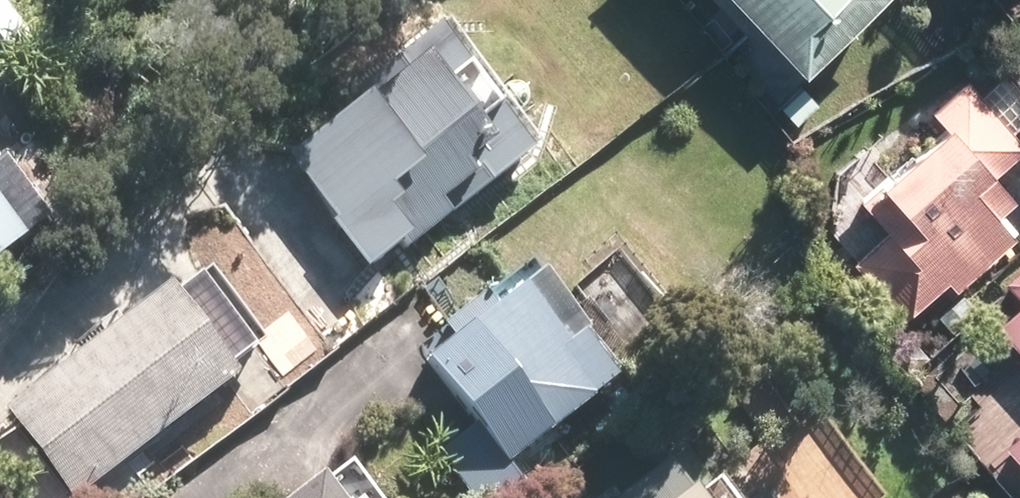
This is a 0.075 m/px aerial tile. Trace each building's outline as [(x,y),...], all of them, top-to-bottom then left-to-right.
[(804,70),(879,0),(739,0),(804,70)] [(432,47),(287,155),(371,268),(516,161),(432,47)] [(966,297),(1019,246),(1019,203),(997,179),(1019,157),(1019,78),(1008,65),(982,90),(968,75),(923,118),(937,132),(862,203),(886,229),(856,258),(915,319),(953,283),(966,297)] [(49,219),(0,159),(0,259),(49,219)] [(1010,279),(1019,290),(1019,270),(1010,279)] [(487,285),(416,334),(508,467),(625,386),(594,343),(602,338),(555,271),(502,307),(487,285)] [(8,416),(72,497),(78,497),(255,361),(189,276),(8,416)] [(993,326),(1019,355),(1019,301),(993,326)] [(954,429),(1014,497),(1019,497),(1019,409),(1001,388),(954,429)] [(338,479),(309,497),(381,497),(359,465),(338,479)] [(698,481),(673,497),(710,497),(698,481)]
